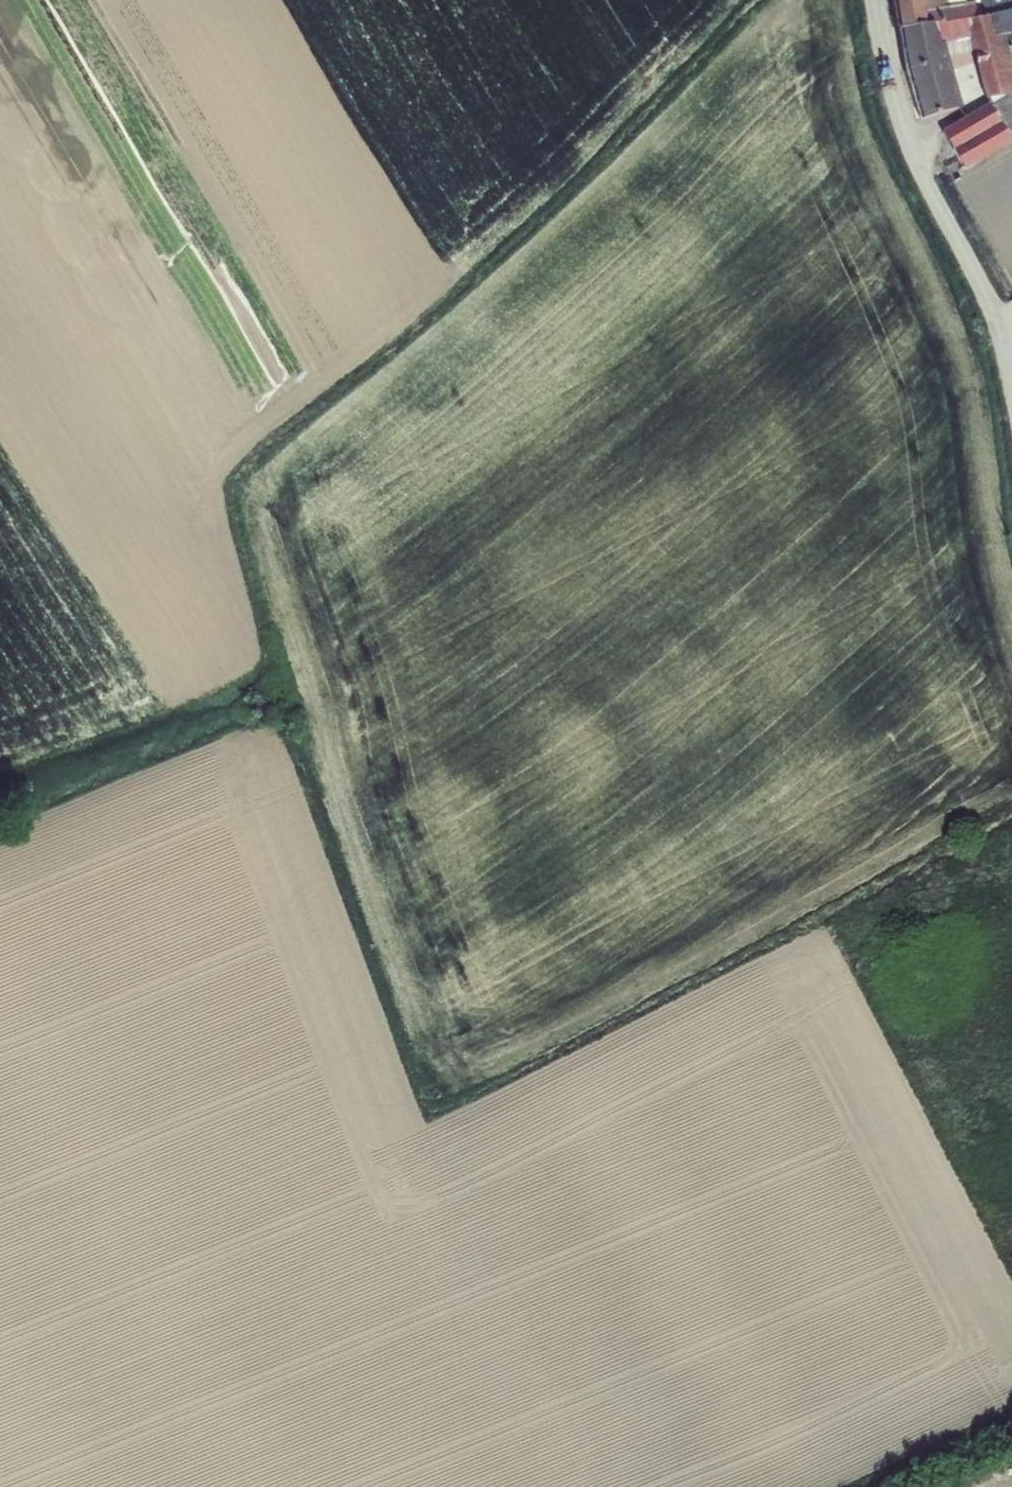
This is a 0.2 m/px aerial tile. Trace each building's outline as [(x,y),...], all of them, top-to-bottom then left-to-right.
[(914,16),(934,102),(971,93),(950,18),(984,16),(1000,83),(1011,80),(1011,0),(1002,0),(992,1),(992,0),(910,0),(914,16)] [(975,151),(1011,130),(1011,100),(1005,89),(956,116),(975,151)]
